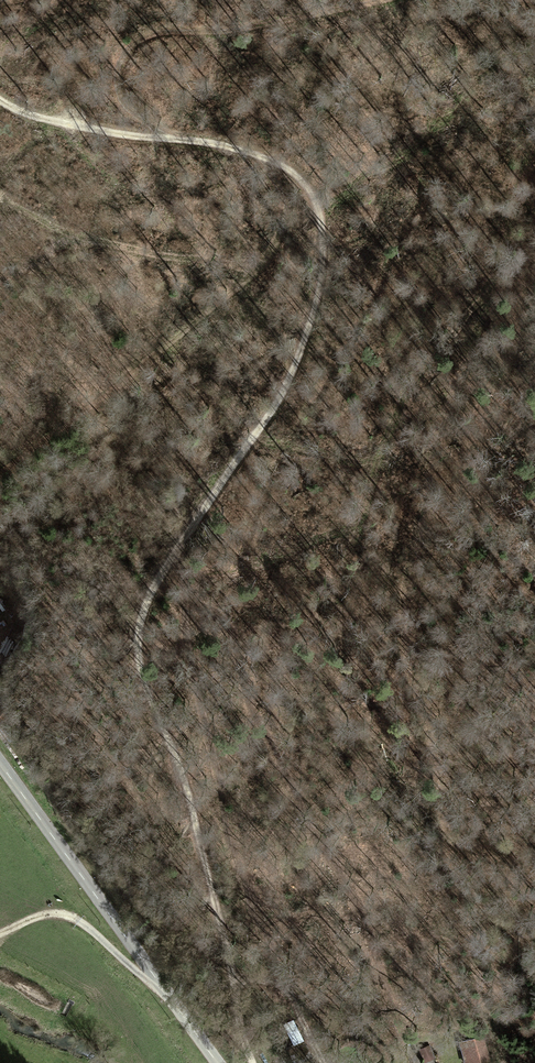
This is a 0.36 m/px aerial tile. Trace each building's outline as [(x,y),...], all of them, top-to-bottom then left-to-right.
[(285,1028),(297,1054),(308,1049),(296,1023),(285,1028)] [(467,1062),(494,1062),(487,1038),(462,1044),(467,1062)] [(425,1062),(431,1062),(436,1061),(430,1047),(420,1052),(425,1062)]
